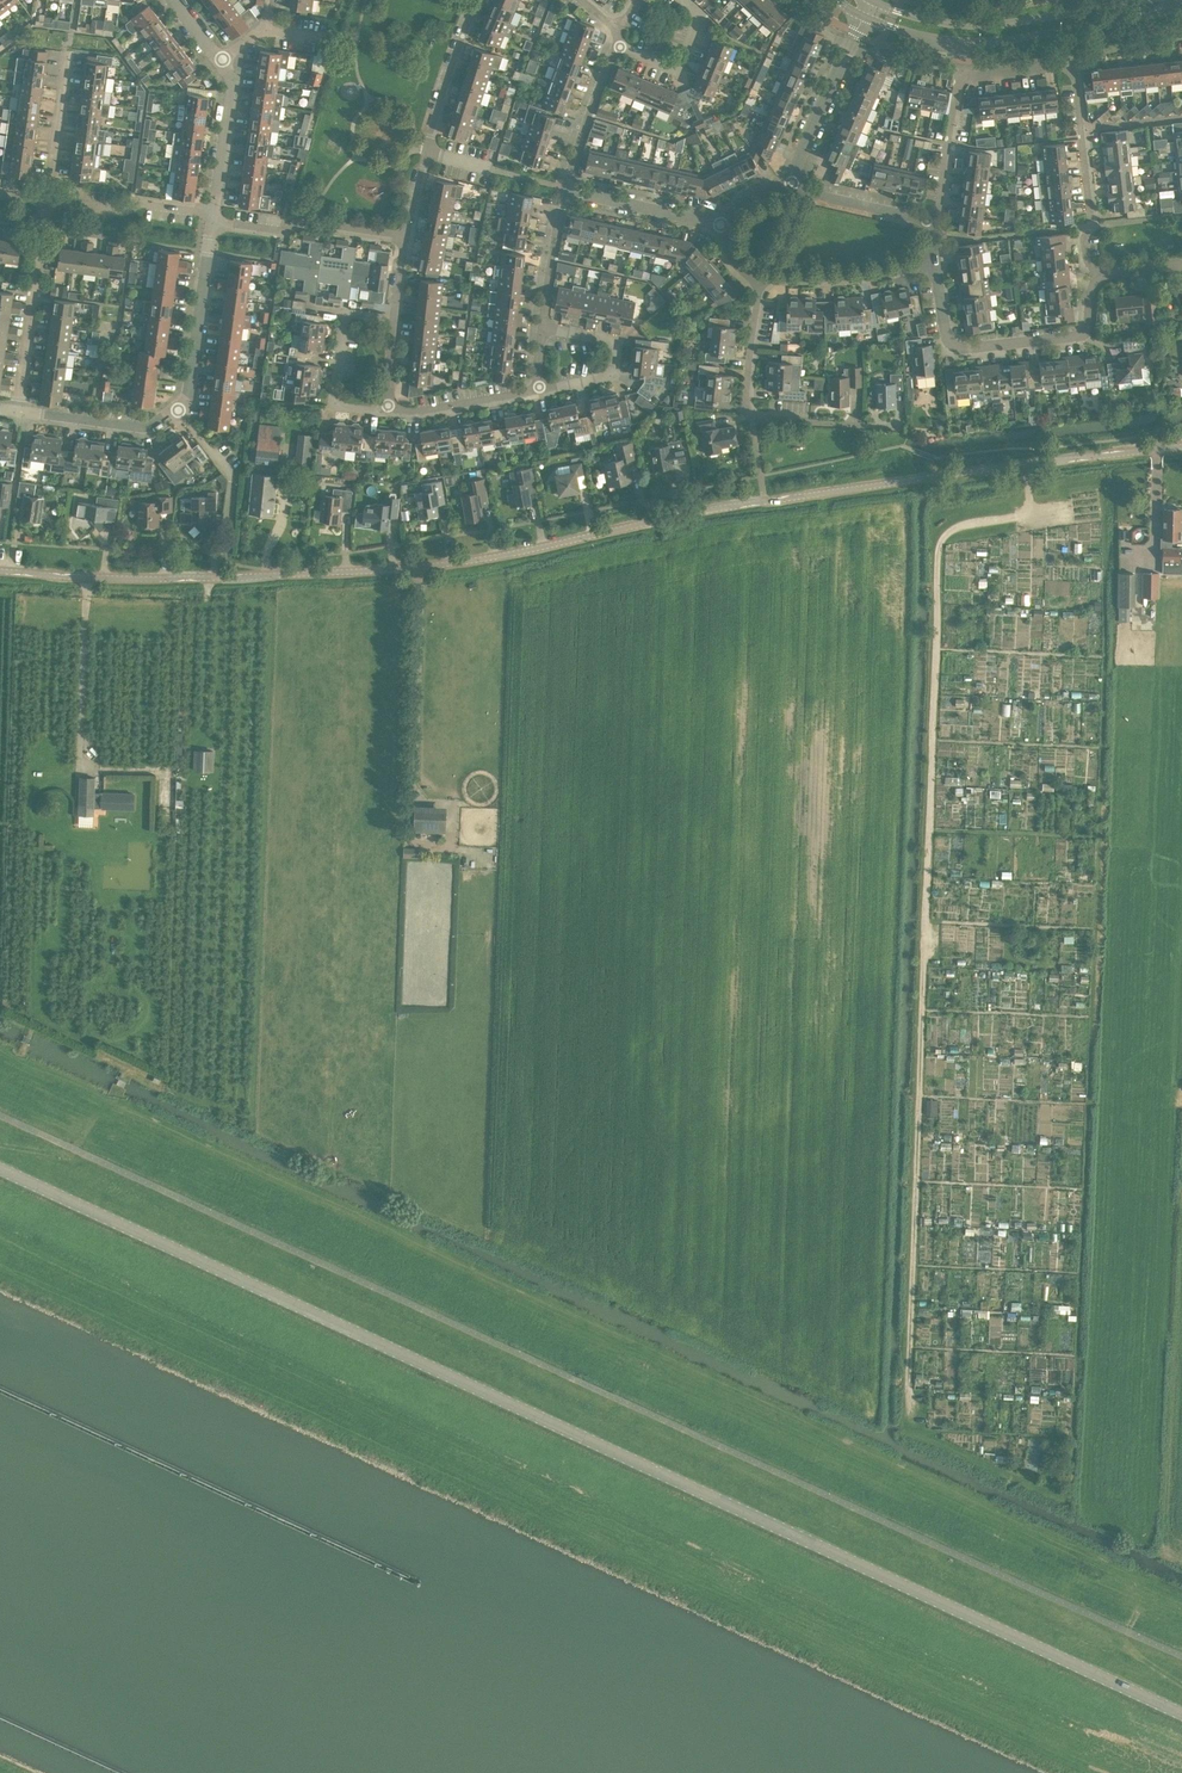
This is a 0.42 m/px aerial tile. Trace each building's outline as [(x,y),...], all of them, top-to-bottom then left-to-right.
[(3,0),(0,0),(0,15),(9,8),(3,0)] [(137,14),(149,5),(148,5),(145,0),(142,0),(132,7),(137,14)] [(229,0),(217,0),(209,6),(216,17),(233,4),(229,0)] [(313,0),(291,0),(290,8),(312,11),(313,0)] [(519,0),(495,0),(494,2),(515,11),(519,0)] [(752,13),(764,0),(746,0),(742,4),(752,13)] [(762,22),(777,5),(771,0),(764,0),(752,13),(762,22)] [(510,22),(515,11),(494,2),(489,14),(510,22)] [(240,15),(233,4),(216,17),(224,27),(240,15)] [(133,32),(134,33),(139,29),(157,15),(149,5),(137,14),(126,22),(126,23),(127,24),(127,25),(127,27),(128,27),(129,28),(129,29),(131,31),(133,32)] [(777,5),(762,22),(772,31),(787,15),(777,5)] [(578,6),(573,11),(583,19),(585,20),(589,15),(578,6)] [(712,13),(715,16),(720,10),(717,7),(712,13)] [(249,8),(240,15),(224,27),(230,35),(231,34),(234,38),(258,20),(249,8)] [(724,14),(720,10),(715,16),(719,19),(724,14)] [(505,34),(510,22),(489,14),(484,25),(505,34)] [(165,26),(157,15),(139,29),(147,40),(165,26)] [(44,21),(43,26),(52,27),(53,18),(45,17),(44,21)] [(57,19),(56,28),(69,30),(71,21),(57,19)] [(573,19),(569,31),(590,39),(594,26),(573,19)] [(23,27),(26,31),(32,27),(29,23),(23,27)] [(499,47),(505,34),(484,25),(478,38),(499,47)] [(792,45),(797,47),(816,55),(822,43),(820,42),(824,35),(801,25),(792,45)] [(173,36),(165,26),(147,40),(154,50),(173,36)] [(26,31),(23,27),(17,32),(20,36),(26,31)] [(743,31),(739,27),(733,33),(738,37),(743,31)] [(569,31),(564,43),(585,51),(590,39),(569,31)] [(714,33),(708,50),(728,59),(733,47),(719,41),(722,36),(714,33)] [(180,46),(173,36),(154,50),(162,60),(180,46)] [(117,46),(121,43),(116,37),(112,40),(117,46)] [(3,43),(6,47),(12,42),(9,38),(3,43)] [(319,42),(319,43),(318,49),(325,50),(326,43),(319,42)] [(121,43),(117,46),(121,53),(125,50),(121,43)] [(564,43),(560,55),(581,63),(585,51),(564,43)] [(188,56),(180,46),(162,60),(170,70),(188,56)] [(503,56),(496,54),(475,47),(471,60),(492,67),(499,69),(503,56)] [(797,47),(792,58),(811,66),(816,55),(797,47)] [(18,57),(16,70),(44,74),(46,61),(47,61),(48,51),(32,49),(31,59),(18,57)] [(261,51),(259,64),(288,68),(290,51),(279,49),(279,53),(261,51)] [(314,54),(312,72),(322,73),(326,61),(325,51),(318,50),(317,55),(314,54)] [(708,50),(702,62),(723,70),(728,59),(708,50)] [(560,55),(555,67),(576,75),(577,75),(581,63),(560,55)] [(107,77),(109,64),(96,63),(97,57),(88,56),(87,61),(85,74),(107,77)] [(196,67),(188,56),(170,70),(170,71),(167,73),(175,84),(178,81),(183,87),(200,73),(196,67)] [(132,67),(136,64),(131,57),(127,60),(132,67)] [(792,58),(787,69),(806,78),(811,66),(792,58)] [(868,63),(862,76),(882,84),(887,72),(892,74),(895,67),(876,59),(873,66),(868,63)] [(488,79),(492,67),(471,60),(467,72),(488,79)] [(1169,61),(1171,84),(1181,82),(1181,65),(1181,60),(1169,61)] [(1169,61),(1156,63),(1158,85),(1171,84),(1169,61)] [(702,62),(698,74),(718,82),(723,70),(702,62)] [(1156,63),(1143,64),(1145,87),(1158,85),(1156,63)] [(136,64),(132,67),(137,73),(141,70),(136,64)] [(259,64),(257,77),(278,80),(279,79),(286,81),(288,68),(259,64)] [(1143,64),(1130,66),(1132,88),(1145,87),(1143,64)] [(1120,89),(1121,96),(1133,94),(1132,88),(1130,66),(1117,67),(1120,89)] [(581,76),(577,75),(576,75),(555,67),(551,79),(572,87),(574,81),(578,83),(580,81),(586,84),(588,79),(581,77),(581,76)] [(1117,67),(1105,69),(1107,91),(1120,89),(1117,67)] [(609,88),(621,93),(630,72),(618,68),(609,88)] [(787,69),(782,81),(801,90),(806,78),(787,69)] [(1107,91),(1105,69),(1091,70),(1093,85),(1084,86),(1086,99),(1107,97),(1107,91)] [(21,84),(43,87),(44,74),(16,70),(14,83),(21,84)] [(309,83),(319,85),(322,73),(312,72),(309,83)] [(484,91),(488,79),(467,72),(463,84),(484,91)] [(621,93),(633,98),(642,77),(630,72),(621,93)] [(107,78),(107,77),(85,74),(84,87),(105,90),(112,91),(114,79),(107,78)] [(144,83),(151,78),(148,74),(141,79),(144,83)] [(698,74),(692,87),(685,90),(692,105),(691,105),(697,120),(698,120),(700,127),(705,125),(696,103),(699,102),(700,98),(710,102),(718,82),(698,74)] [(862,76),(857,88),(876,96),(882,84),(862,76)] [(257,77),(255,90),(277,93),(277,92),(278,80),(257,77)] [(633,98),(645,103),(654,82),(642,77),(633,98)] [(151,78),(144,83),(147,86),(154,82),(151,78)] [(580,99),(574,97),(574,94),(570,93),(572,87),(551,79),(546,91),(579,103),(580,99)] [(750,82),(743,79),(741,84),(748,87),(750,82)] [(782,81),(776,93),(795,102),(801,90),(782,81)] [(1007,117),(1020,115),(1016,81),(1011,82),(1012,89),(1010,90),(1011,94),(1004,94),(1007,117)] [(1020,115),(1032,114),(1030,91),(1023,92),(1023,89),(1021,88),(1020,81),(1016,81),(1020,115)] [(645,103),(657,108),(665,87),(654,82),(645,103)] [(919,108),(924,86),(911,83),(906,105),(919,108)] [(21,84),(19,96),(41,99),(43,87),(21,84)] [(463,84),(459,96),(480,103),(484,91),(463,84)] [(984,93),(985,97),(978,97),(981,120),(994,118),(991,96),(991,91),(990,84),(985,84),(986,91),(984,93)] [(919,108),(932,111),(936,89),(924,86),(919,108)] [(103,103),(105,90),(84,87),(82,100),(103,103)] [(657,108),(670,113),(676,116),(676,114),(677,113),(679,109),(679,108),(680,106),(684,108),(691,105),(692,105),(685,90),(678,93),(665,87),(657,108)] [(857,88),(852,99),(871,108),(876,96),(857,88)] [(949,91),(936,89),(932,111),(945,113),(949,91)] [(1056,89),(1043,90),(1045,112),(1058,111),(1056,89)] [(255,90),(253,102),(282,106),(284,93),(277,92),(277,93),(255,90)] [(1043,90),(1030,91),(1032,114),(1045,112),(1043,90)] [(577,107),(579,103),(546,91),(542,104),(563,112),(565,105),(569,107),(571,105),(577,107)] [(776,93),(771,105),(790,113),(795,102),(776,93)] [(187,94),(185,106),(207,109),(209,97),(187,94)] [(1004,94),(991,96),(994,118),(1007,117),(1004,94)] [(18,104),(17,109),(39,112),(41,99),(19,96),(18,104)] [(459,96),(455,108),(476,116),(480,103),(459,96)] [(852,99),(847,111),(866,120),(871,108),(852,99)] [(103,103),(82,100),(80,112),(102,115),(101,116),(109,117),(110,104),(103,103)] [(1174,109),(1177,106),(1173,101),(1169,104),(1174,109)] [(253,102),(252,115),(280,119),(282,106),(253,102)] [(1164,108),(1160,102),(1156,105),(1161,111),(1164,108)] [(564,119),(546,114),(547,110),(530,104),(525,121),(530,123),(551,129),(554,122),(562,125),(564,119)] [(1152,109),(1147,104),(1143,107),(1148,112),(1152,109)] [(771,105),(766,117),(785,125),(790,113),(771,105)] [(1134,105),(1131,108),(1135,114),(1139,110),(1134,105)] [(205,122),(207,109),(185,106),(185,107),(180,106),(178,119),(184,120),(184,119),(205,122)] [(1126,112),(1121,106),(1118,110),(1122,115),(1126,112)] [(611,119),(614,112),(598,107),(596,115),(611,119)] [(37,125),(39,112),(17,109),(10,108),(9,121),(37,125)] [(455,108),(451,121),(472,128),(476,116),(455,108)] [(1110,116),(1113,113),(1109,108),(1105,111),(1110,116)] [(861,131),(866,120),(847,111),(842,122),(861,131)] [(100,129),(101,116),(102,115),(80,112),(78,126),(100,129)] [(271,131),(279,132),(280,119),(252,115),(250,128),(271,131)] [(766,117),(761,128),(780,137),(785,125),(766,117)] [(897,131),(899,120),(893,117),(891,129),(897,131)] [(607,133),(610,122),(595,118),(592,128),(607,133)] [(184,120),(182,132),(203,135),(205,122),(184,119),(184,120)] [(734,130),(729,119),(721,122),(726,133),(734,130)] [(9,121),(7,134),(35,138),(37,125),(9,121)] [(303,122),(303,123),(296,121),(294,127),(301,129),(301,131),(306,132),(308,124),(303,123),(303,122)] [(468,141),(472,128),(451,121),(447,134),(468,141)] [(856,143),(861,131),(842,122),(836,135),(856,143)] [(530,123),(526,135),(556,144),(558,139),(549,136),(551,129),(530,123)] [(1181,146),(1181,123),(1172,124),(1174,143),(1166,144),(1166,140),(1153,142),(1154,150),(1159,150),(1159,148),(1167,147),(1181,146)] [(78,126),(76,138),(98,141),(105,142),(107,130),(100,129),(78,126)] [(248,141),(270,144),(271,131),(250,128),(248,141)] [(768,163),(774,150),(780,137),(761,128),(752,148),(761,152),(768,163)] [(1138,150),(1137,146),(1129,147),(1128,137),(1127,137),(1126,130),(1101,132),(1102,146),(1105,145),(1106,154),(1138,150)] [(182,132),(176,131),(174,144),(202,148),(203,135),(182,132)] [(1021,134),(1022,141),(1032,140),(1031,133),(1021,134)] [(7,134),(5,147),(34,150),(35,138),(7,134)] [(300,148),(299,148),(305,150),(308,136),(295,135),(294,146),(300,148)] [(526,135),(523,147),(544,154),(546,147),(554,150),(556,144),(526,135)] [(836,135),(831,146),(850,155),(855,157),(860,145),(856,143),(836,135)] [(995,136),(976,137),(977,146),(995,145),(995,136)] [(907,137),(903,157),(909,159),(913,138),(907,137)] [(76,138),(75,151),(96,154),(103,155),(105,142),(98,141),(76,138)] [(503,140),(500,151),(509,154),(512,143),(503,140)] [(930,149),(932,142),(924,140),(923,147),(930,149)] [(248,141),(246,153),(268,156),(271,157),(272,144),(270,144),(248,141)] [(878,153),(882,145),(875,142),(871,150),(878,153)] [(1018,145),(1018,154),(1031,152),(1030,143),(1018,145)] [(1042,145),(1043,159),(1065,157),(1070,156),(1077,155),(1077,150),(1070,151),(1068,150),(1068,149),(1065,149),(1064,143),(1042,145)] [(200,161),(202,148),(174,144),(173,157),(200,161)] [(838,183),(845,167),(849,169),(855,157),(850,155),(831,146),(826,159),(832,161),(829,168),(835,171),(830,182),(838,183)] [(1167,147),(1159,148),(1159,150),(1160,152),(1175,151),(1176,161),(1181,160),(1181,146),(1167,147)] [(32,163),(34,150),(5,147),(3,159),(32,163)] [(542,161),(544,154),(523,147),(518,160),(548,169),(550,163),(542,161)] [(750,152),(738,158),(748,177),(759,171),(756,163),(761,152),(752,148),(750,152)] [(615,155),(610,176),(623,179),(628,158),(629,152),(616,149),(615,155)] [(1104,163),(1105,168),(1131,166),(1130,156),(1146,154),(1145,149),(1138,150),(1106,154),(1107,162),(1104,163)] [(585,170),(598,173),(602,152),(589,150),(585,170)] [(75,151),(73,163),(94,166),(96,154),(75,151)] [(969,151),(967,164),(989,167),(991,154),(969,151)] [(615,155),(602,152),(598,173),(610,176),(615,155)] [(734,152),(723,157),(736,182),(748,177),(738,158),(734,152)] [(246,153),(245,166),(266,169),(268,156),(246,153)] [(1004,156),(1004,169),(1015,170),(1015,156),(1004,156)] [(198,173),(200,161),(173,157),(171,157),(170,170),(176,171),(176,170),(198,173)] [(712,163),(715,169),(725,188),(736,182),(723,157),(712,163)] [(1043,159),(1044,172),(1067,169),(1065,157),(1043,159)] [(640,161),(628,158),(623,179),(635,182),(640,161)] [(1,173),(8,174),(30,177),(32,163),(3,159),(1,173)] [(1176,161),(1177,170),(1169,171),(1170,175),(1170,176),(1181,175),(1181,160),(1176,161)] [(653,164),(640,161),(635,182),(648,184),(653,164)] [(101,168),(94,167),(94,166),(73,163),(71,177),(100,181),(101,168)] [(129,171),(135,172),(136,164),(130,163),(130,165),(126,165),(125,171),(129,172),(129,171)] [(882,186),(887,166),(874,163),(870,183),(882,186)] [(648,184),(660,187),(665,167),(653,164),(648,184)] [(967,164),(965,177),(988,180),(989,167),(967,164)] [(245,166),(243,179),(264,182),(266,169),(245,166)] [(882,186),(895,189),(900,169),(887,166),(882,186)] [(1131,166),(1105,168),(1105,174),(1108,174),(1109,182),(1141,179),(1148,178),(1147,174),(1140,174),(1132,175),(1131,166)] [(660,187),(673,190),(678,170),(665,167),(660,187)] [(706,198),(712,194),(725,188),(715,169),(703,175),(698,174),(696,183),(698,196),(706,198)] [(895,189),(908,192),(912,171),(900,169),(895,189)] [(1071,175),(1067,175),(1067,169),(1044,172),(1037,172),(1039,186),(1080,181),(1079,176),(1072,177),(1071,175)] [(176,171),(175,183),(196,186),(198,173),(176,170),(176,171)] [(673,190),(686,193),(698,196),(696,183),(698,174),(678,170),(673,190)] [(926,175),(912,171),(908,192),(921,195),(926,175)] [(1170,176),(1170,175),(1157,177),(1158,183),(1178,180),(1179,189),(1181,189),(1181,175),(1170,176)] [(965,177),(964,190),(986,193),(988,180),(965,177)] [(142,180),(143,179),(137,178),(136,187),(141,188),(142,187),(146,187),(147,180),(142,180)] [(243,179),(241,192),(262,195),(264,182),(243,179)] [(436,179),(433,192),(455,197),(458,184),(436,179)] [(1107,191),(1108,197),(1134,194),(1133,184),(1141,183),(1141,179),(1109,182),(1110,191),(1107,191)] [(1072,188),(1074,186),(1081,185),(1080,181),(1039,186),(1040,198),(1070,195),(1069,189),(1072,188)] [(194,200),(196,186),(175,183),(173,197),(194,200)] [(1160,205),(1161,213),(1174,212),(1181,211),(1181,189),(1179,189),(1180,199),(1172,200),(1173,204),(1160,205)] [(964,190),(962,202),(984,205),(986,193),(964,190)] [(261,208),(262,195),(241,192),(239,205),(261,208)] [(453,209),(455,197),(433,192),(431,205),(453,209)] [(511,192),(509,205),(531,209),(532,202),(540,203),(541,198),(511,192)] [(1144,207),(1142,207),(1142,205),(1140,203),(1138,202),(1135,202),(1134,194),(1108,197),(1108,203),(1111,202),(1112,211),(1127,210),(1127,217),(1145,215),(1144,207)] [(1071,208),(1076,207),(1083,207),(1082,202),(1075,202),(1074,201),(1073,200),(1070,201),(1070,195),(1040,198),(1042,211),(1049,210),(1049,211),(1071,208)] [(958,208),(956,210),(949,209),(948,213),(982,218),(984,205),(962,202),(961,209),(958,208)] [(450,222),(453,209),(431,205),(428,217),(450,222)] [(509,205),(506,217),(506,218),(537,223),(538,218),(529,216),(531,209),(509,205)] [(1072,221),(1071,208),(1049,211),(1050,223),(1072,221)] [(958,228),(969,229),(968,233),(980,235),(982,218),(948,213),(948,218),(955,219),(957,220),(960,220),(958,228)] [(580,238),(585,218),(571,215),(567,235),(580,238)] [(504,230),(504,231),(526,235),(527,227),(536,229),(537,223),(506,218),(506,217),(500,216),(498,229),(504,230)] [(448,235),(450,222),(428,217),(425,230),(448,235)] [(598,221),(585,218),(580,238),(593,241),(598,221)] [(593,241),(605,244),(610,223),(598,221),(593,241)] [(618,247),(622,226),(610,223),(605,244),(604,250),(616,253),(618,247)] [(618,247),(630,250),(635,229),(622,226),(618,247)] [(630,250),(643,252),(648,232),(635,229),(630,250)] [(0,239),(0,260),(5,261),(10,231),(5,230),(4,236),(6,238),(6,240),(0,239)] [(445,247),(448,235),(425,230),(423,243),(445,247)] [(15,232),(10,231),(5,261),(19,263),(22,242),(11,241),(11,238),(14,238),(15,232)] [(525,242),(526,235),(504,231),(501,244),(532,249),(533,243),(525,242)] [(649,261),(654,262),(655,255),(659,240),(660,237),(660,235),(648,232),(643,252),(650,254),(649,261)] [(1040,245),(1041,258),(1064,256),(1063,247),(1066,247),(1063,247),(1063,242),(1065,242),(1064,233),(1036,236),(1037,245),(1040,245)] [(320,268),(322,255),(323,242),(315,241),(315,236),(303,235),(303,240),(310,241),(308,253),(281,249),(280,263),(286,264),(320,268)] [(659,256),(676,260),(678,251),(685,241),(660,235),(660,237),(659,240),(655,255),(659,256)] [(353,273),(355,259),(357,247),(348,246),(349,241),(337,239),(336,245),(343,246),(341,258),(322,255),(320,268),(353,273)] [(71,270),(84,272),(88,242),(83,241),(82,247),(84,249),(84,251),(74,249),(71,270)] [(705,257),(696,247),(691,242),(685,241),(678,251),(676,260),(680,261),(689,271),(705,257)] [(84,272),(97,273),(99,253),(89,251),(89,249),(92,248),(93,242),(88,242),(84,272)] [(442,260),(445,247),(423,243),(420,256),(442,260)] [(959,260),(960,268),(982,265),(981,251),(984,251),(982,243),(954,246),(955,255),(958,254),(959,259),(956,260),(959,260)] [(97,273),(109,275),(113,245),(108,244),(107,250),(110,252),(110,254),(99,253),(97,273)] [(353,273),(386,277),(390,251),(381,250),(382,245),(370,244),(369,249),(376,250),(375,262),(355,259),(353,273)] [(119,246),(113,245),(109,275),(122,277),(125,256),(115,255),(115,253),(118,252),(119,246)] [(58,268),(71,270),(74,249),(61,247),(62,246),(61,246),(58,268)] [(159,249),(157,262),(187,267),(188,261),(182,260),(180,263),(178,263),(180,252),(159,249)] [(558,258),(574,262),(576,254),(560,251),(558,258)] [(502,252),(501,265),(535,269),(535,265),(528,264),(528,267),(523,266),(524,255),(502,252)] [(440,273),(442,260),(420,256),(418,268),(440,273)] [(1040,272),(1041,280),(1069,277),(1068,269),(1066,269),(1065,264),(1068,264),(1068,263),(1065,264),(1064,256),(1041,258),(1043,271),(1040,272)] [(714,267),(705,257),(689,271),(698,281),(714,267)] [(231,260),(229,272),(250,275),(252,262),(230,259),(230,260),(231,260)] [(150,261),(148,274),(176,278),(177,268),(180,268),(181,271),(186,272),(187,267),(157,262),(150,261)] [(576,271),(577,266),(557,262),(556,270),(568,273),(569,269),(576,271)] [(316,294),(318,281),(320,268),(286,264),(285,276),(304,279),(303,291),(296,290),(295,296),(307,297),(307,293),(316,294)] [(493,277),(499,278),(499,277),(521,280),(523,270),(527,270),(527,273),(534,274),(535,269),(501,265),(495,264),(493,277)] [(984,278),(982,265),(960,268),(961,276),(958,276),(958,277),(961,276),(962,281),(959,282),(960,290),(988,286),(987,278),(984,278)] [(722,276),(714,267),(698,281),(706,290),(722,276)] [(349,298),(351,286),(353,273),(320,268),(318,281),(338,284),(336,296),(329,295),(328,300),(340,302),(341,297),(349,298)] [(248,288),(250,275),(229,272),(228,283),(226,282),(225,279),(219,279),(218,284),(248,288)] [(614,274),(602,272),(600,279),(612,282),(614,274)] [(353,273),(351,286),(358,287),(357,299),(362,300),(362,305),(373,307),(374,302),(383,303),(386,277),(353,273)] [(146,287),(153,288),(184,292),(184,287),(179,286),(177,288),(175,288),(176,278),(148,274),(146,287)] [(741,294),(736,288),(733,285),(731,286),(722,276),(706,290),(718,304),(741,294)] [(499,278),(497,290),(520,293),(521,280),(499,277),(499,278)] [(1045,288),(1046,301),(1069,299),(1068,290),(1071,290),(1068,290),(1067,285),(1070,285),(1069,277),(1041,280),(1042,288),(1045,288)] [(421,279),(419,292),(442,295),(443,282),(421,279)] [(567,311),(566,316),(565,323),(570,324),(571,317),(573,318),(574,312),(580,314),(585,292),(584,291),(585,284),(573,281),(572,289),(567,311)] [(248,288),(218,284),(217,289),(223,290),(224,291),(227,291),(226,298),(247,301),(248,288)] [(567,311),(572,289),(559,286),(554,308),(567,311)] [(650,303),(646,306),(652,312),(665,301),(652,286),(648,290),(650,293),(650,303)] [(897,290),(895,291),(900,314),(912,311),(913,315),(921,314),(918,297),(910,298),(908,288),(906,288),(904,286),(899,287),(897,290)] [(965,303),(966,311),(988,308),(992,307),(990,294),(988,286),(960,290),(961,298),(964,297),(965,302),(962,303),(965,303)] [(153,288),(152,301),(172,303),(174,293),(176,294),(177,297),(183,297),(184,292),(153,288)] [(900,314),(895,291),(892,291),(889,289),(884,290),(883,293),(881,293),(883,304),(875,305),(879,322),(887,321),(886,317),(900,314)] [(497,290),(497,291),(491,290),(489,303),(496,304),(496,303),(518,306),(519,300),(522,301),(524,299),(531,299),(532,294),(524,294),(520,293),(497,290)] [(597,294),(590,328),(595,329),(596,322),(598,322),(599,318),(605,319),(610,297),(611,293),(598,290),(597,294)] [(21,307),(21,302),(16,301),(14,304),(12,304),(12,301),(14,293),(0,291),(0,305),(21,307)] [(419,292),(418,305),(440,307),(442,295),(419,292)] [(597,294),(585,292),(580,314),(586,315),(587,320),(586,327),(590,328),(597,294)] [(673,303),(678,299),(675,295),(669,300),(672,303),(673,303)] [(850,329),(847,297),(845,297),(843,295),(838,296),(836,298),(834,298),(834,305),(835,314),(825,315),(825,332),(837,331),(837,330),(850,329)] [(1141,295),(1115,297),(1118,322),(1130,321),(1129,313),(1142,312),(1143,318),(1147,317),(1147,322),(1158,321),(1155,295),(1141,297),(1141,295)] [(793,331),(793,330),(800,330),(800,322),(801,298),(799,298),(796,296),(791,296),(789,298),(787,298),(786,305),(787,305),(787,314),(779,314),(779,331),(793,331)] [(800,322),(808,322),(807,332),(822,332),(822,310),(815,310),(815,305),(815,299),(813,299),(811,296),(806,296),(804,298),(801,298),(800,322)] [(862,296),(847,297),(850,329),(857,329),(872,328),(871,311),(863,312),(863,303),(862,296)] [(622,299),(610,297),(605,319),(618,321),(622,299)] [(245,314),(247,301),(226,298),(224,311),(245,314)] [(43,311),(73,315),(75,302),(54,299),(53,307),(44,305),(43,311)] [(171,314),(172,303),(152,301),(145,299),(143,312),(150,313),(180,318),(181,312),(175,311),(173,314),(171,314)] [(292,308),(305,310),(307,301),(293,299),(292,308)] [(635,302),(622,299),(618,321),(631,324),(635,302)] [(673,303),(672,303),(670,306),(673,309),(681,302),(678,299),(673,303)] [(1070,307),(1069,299),(1046,301),(1047,314),(1045,315),(1045,323),(1074,320),(1073,312),(1070,312),(1070,307),(1072,307),(1072,306),(1070,307)] [(472,308),(481,309),(482,301),(473,300),(472,308)] [(496,303),(496,304),(494,316),(517,319),(516,319),(521,319),(528,320),(529,316),(522,315),(521,313),(517,312),(518,306),(496,303)] [(82,313),(98,313),(98,305),(83,304),(82,313)] [(10,319),(11,309),(13,309),(14,312),(20,313),(21,307),(0,305),(0,318),(10,319)] [(418,305),(417,318),(439,320),(440,307),(418,305)] [(990,321),(988,308),(966,311),(967,319),(964,319),(964,320),(967,319),(968,324),(965,325),(966,333),(994,329),(993,320),(990,321)] [(72,328),(73,315),(43,311),(42,316),(48,317),(50,314),(52,314),(51,325),(72,328)] [(243,326),(245,314),(224,311),(222,324),(243,326)] [(303,321),(301,334),(324,338),(325,335),(327,333),(328,328),(326,326),(326,324),(316,322),(317,315),(297,312),(296,320),(303,321)] [(150,313),(148,326),(169,329),(170,319),(172,319),(174,322),(179,323),(180,318),(150,313)] [(494,316),(493,329),(515,332),(516,319),(517,319),(494,316)] [(736,329),(736,327),(726,326),(727,319),(710,317),(709,325),(713,325),(711,339),(735,341),(735,339),(738,337),(738,332),(736,329)] [(17,333),(18,328),(12,327),(10,329),(8,329),(10,319),(0,318),(0,331),(17,333)] [(437,333),(439,320),(417,318),(415,331),(437,333)] [(241,339),(243,326),(222,324),(220,336),(241,339)] [(70,340),(72,328),(51,325),(49,335),(47,335),(46,332),(40,331),(40,336),(70,340)] [(167,339),(169,329),(148,326),(141,325),(139,338),(146,339),(177,343),(177,338),(171,337),(170,340),(167,339)] [(493,329),(491,341),(513,344),(515,332),(493,329)] [(6,344),(7,334),(10,334),(11,337),(16,338),(17,333),(0,331),(0,344),(6,344)] [(415,331),(414,344),(436,346),(437,333),(415,331)] [(290,346),(289,354),(306,357),(311,357),(312,350),(322,352),(323,349),(325,348),(326,343),(324,340),(324,338),(301,334),(300,342),(296,344),(295,347),(290,346)] [(68,353),(70,340),(40,336),(39,341),(45,342),(47,340),(49,340),(47,350),(68,353)] [(239,352),(241,339),(220,336),(219,349),(239,352)] [(921,338),(905,340),(907,352),(914,352),(917,378),(935,375),(931,345),(922,346),(921,338)] [(1127,351),(1128,353),(1128,356),(1118,357),(1119,363),(1107,364),(1108,375),(1101,375),(1103,388),(1110,388),(1110,382),(1118,381),(1118,382),(1132,380),(1132,385),(1150,383),(1148,365),(1143,365),(1142,352),(1133,353),(1133,350),(1145,349),(1144,338),(1123,340),(1124,351),(1127,351)] [(177,343),(146,339),(145,351),(145,352),(160,354),(165,355),(167,344),(169,345),(170,348),(176,348),(177,343)] [(735,344),(735,341),(711,339),(710,352),(706,352),(705,360),(722,362),(723,354),(733,356),(734,354),(736,352),(737,347),(735,344)] [(634,357),(633,359),(657,362),(658,349),(668,350),(668,342),(651,340),(651,347),(635,346),(635,348),(632,350),(631,355),(634,357)] [(491,341),(489,354),(512,357),(513,344),(491,341)] [(95,344),(87,343),(86,354),(94,355),(95,344)] [(14,358),(14,353),(9,352),(7,355),(5,355),(6,344),(0,344),(0,357),(14,358)] [(414,344),(412,357),(435,359),(436,346),(414,344)] [(238,365),(239,352),(219,349),(217,359),(215,359),(214,356),(208,355),(207,360),(238,365)] [(66,366),(68,353),(47,350),(46,360),(44,360),(43,357),(37,356),(36,362),(66,366)] [(158,366),(160,354),(145,352),(145,351),(139,350),(137,364),(158,366)] [(322,371),(320,368),(320,366),(305,364),(306,357),(289,354),(288,362),(297,364),(295,377),(318,380),(319,377),(321,375),(322,371)] [(512,357),(489,354),(488,368),(497,369),(495,381),(509,379),(512,357)] [(1082,354),(1075,355),(1078,383),(1085,383),(1085,380),(1099,378),(1096,355),(1088,356),(1088,354),(1087,354),(1087,356),(1082,357),(1082,354)] [(768,373),(767,376),(799,377),(800,370),(801,370),(802,356),(785,355),(784,362),(775,361),(768,361),(768,363),(766,365),(766,370),(768,373)] [(1069,385),(1078,383),(1075,355),(1066,356),(1067,359),(1062,359),(1061,357),(1061,359),(1054,360),(1056,383),(1055,383),(1056,387),(1059,391),(1068,390),(1069,387),(1069,385)] [(2,370),(4,360),(6,360),(7,363),(13,364),(14,358),(0,357),(0,370),(2,370)] [(412,357),(411,369),(433,372),(440,373),(441,360),(435,359),(412,357)] [(655,376),(657,362),(633,359),(633,362),(630,364),(630,369),(632,372),(632,374),(647,375),(647,382),(644,386),(642,384),(637,391),(649,399),(657,387),(658,384),(664,385),(665,377),(655,376)] [(1039,359),(1032,360),(1035,388),(1042,387),(1042,384),(1055,383),(1056,383),(1054,360),(1045,361),(1045,359),(1044,359),(1044,361),(1040,362),(1039,359)] [(236,377),(238,365),(207,360),(207,366),(212,367),(214,364),(216,364),(215,375),(236,377)] [(1018,364),(1011,365),(1013,388),(1026,386),(1026,389),(1035,388),(1032,360),(1023,361),(1023,363),(1018,364),(1018,361),(1018,362),(1018,364)] [(64,379),(66,366),(36,362),(35,367),(41,368),(43,365),(45,365),(44,376),(64,379)] [(996,364),(989,365),(993,398),(1000,397),(1002,400),(1011,399),(1013,396),(1014,396),(1013,388),(1011,365),(1002,366),(1002,363),(1001,363),(1002,366),(997,366),(996,364)] [(156,379),(158,366),(137,364),(136,376),(156,379)] [(706,386),(730,389),(730,386),(733,384),(733,379),(731,377),(731,375),(724,374),(715,373),(716,366),(699,364),(698,378),(699,379),(699,386),(704,386),(706,386)] [(850,365),(850,366),(850,368),(844,368),(844,375),(831,375),(831,398),(830,398),(830,406),(835,406),(835,404),(848,404),(848,385),(850,385),(860,385),(860,365),(850,365)] [(992,400),(992,398),(993,398),(989,365),(980,366),(981,368),(976,369),(975,366),(975,369),(967,370),(970,397),(970,400),(982,398),(982,402),(992,400)] [(970,397),(967,370),(959,371),(959,368),(958,368),(958,371),(953,371),(953,369),(945,370),(949,404),(957,404),(957,399),(970,397)] [(417,395),(424,394),(424,384),(432,385),(433,372),(411,369),(410,383),(409,397),(417,395)] [(10,384),(11,379),(5,378),(3,380),(1,380),(2,370),(0,370),(0,383),(10,384)] [(895,407),(895,390),(903,390),(902,373),(890,373),(890,383),(876,383),(877,407),(871,407),(895,407)] [(204,386),(234,390),(236,377),(215,375),(214,382),(205,381),(204,386)] [(318,382),(318,380),(295,377),(286,375),(283,399),(304,402),(306,393),(316,394),(317,392),(319,390),(320,385),(318,382)] [(63,391),(64,379),(44,376),(42,386),(40,386),(39,383),(33,382),(32,387),(63,391)] [(155,392),(156,379),(136,376),(134,389),(155,392)] [(799,391),(799,377),(767,376),(767,378),(765,380),(765,385),(767,387),(767,389),(773,390),(782,390),(782,398),(805,399),(805,391),(799,391)] [(232,403),(234,390),(204,386),(203,391),(209,392),(211,390),(213,390),(212,400),(232,403)] [(729,392),(730,389),(706,386),(704,386),(703,400),(695,399),(694,407),(711,409),(712,402),(721,403),(728,404),(728,402),(731,400),(731,395),(729,392)] [(61,405),(63,391),(32,387),(32,393),(37,393),(39,391),(41,391),(40,402),(61,405)] [(153,405),(155,392),(134,389),(132,402),(153,405)] [(262,399),(269,400),(270,392),(263,391),(262,399)] [(605,395),(603,396),(608,419),(610,428),(631,423),(626,399),(619,401),(617,393),(615,393),(612,391),(607,392),(605,395)] [(639,394),(634,400),(642,405),(646,399),(639,394)] [(597,431),(596,424),(600,424),(601,421),(608,419),(603,396),(600,396),(597,395),(593,396),(591,398),(589,399),(593,414),(585,416),(589,433),(590,438),(594,437),(593,432),(597,431)] [(231,416),(232,403),(212,400),(210,410),(208,410),(207,407),(201,406),(200,412),(231,416)] [(564,405),(561,405),(566,429),(573,427),(575,436),(589,433),(585,416),(578,418),(575,402),(573,403),(570,401),(565,402),(564,405)] [(554,441),(555,441),(558,441),(559,430),(566,429),(561,405),(558,406),(556,404),(551,405),(549,408),(547,409),(551,424),(543,426),(546,438),(547,443),(550,456),(556,454),(554,441)] [(674,408),(675,411),(672,411),(674,421),(684,419),(682,409),(681,406),(674,408)] [(522,413),(519,414),(523,437),(536,435),(537,439),(546,438),(543,426),(542,421),(535,423),(533,412),(531,412),(528,410),(524,411),(522,413)] [(229,429),(231,416),(200,412),(200,417),(205,418),(207,415),(209,415),(208,426),(229,429)] [(519,414),(517,414),(514,412),(510,413),(508,416),(505,416),(507,427),(500,428),(503,445),(511,444),(510,440),(523,437),(519,414)] [(495,446),(503,445),(500,428),(492,429),(491,419),(489,419),(486,417),(481,418),(479,421),(477,421),(481,445),(494,442),(495,446)] [(734,426),(718,428),(718,427),(715,428),(713,419),(696,422),(698,435),(702,434),(706,453),(722,450),(721,447),(737,444),(734,426)] [(461,452),(468,451),(473,450),(474,446),(481,445),(477,421),(474,422),(471,420),(467,421),(465,423),(463,424),(465,434),(457,436),(460,452),(461,452)] [(319,449),(324,450),(332,451),(332,453),(344,458),(344,457),(345,458),(346,448),(348,425),(346,424),(344,422),(339,421),(336,423),(334,423),(334,430),(331,429),(329,431),(329,433),(321,432),(319,449)] [(354,423),(351,425),(348,425),(346,448),(356,449),(356,451),(357,459),(366,460),(369,438),(361,437),(362,426),(360,426),(358,423),(354,423)] [(281,427),(260,425),(258,447),(252,446),(251,461),(277,464),(281,427)] [(452,454),(457,453),(458,459),(462,459),(461,452),(460,452),(457,436),(450,437),(448,426),(446,427),(444,425),(439,425),(437,428),(434,429),(439,452),(452,450),(452,454)] [(369,438),(366,460),(375,461),(375,456),(388,457),(389,453),(388,453),(391,429),(388,429),(388,427),(380,426),(379,428),(377,428),(376,438),(369,438)] [(15,465),(17,448),(10,447),(12,431),(10,431),(8,429),(3,428),(0,430),(0,454),(2,454),(1,459),(8,460),(7,464),(15,465)] [(407,438),(404,437),(405,431),(391,429),(388,453),(389,453),(402,454),(401,458),(410,459),(411,442),(408,442),(408,440),(407,438)] [(418,440),(418,442),(415,443),(418,460),(426,458),(425,454),(439,452),(434,429),(421,431),(422,438),(419,438),(418,440)] [(45,460),(48,437),(45,436),(43,434),(38,433),(36,435),(34,435),(32,450),(25,449),(25,446),(22,466),(43,469),(45,460)] [(296,464),(306,465),(311,465),(314,435),(299,434),(298,443),(296,464)] [(173,442),(171,444),(186,463),(186,462),(196,455),(202,462),(208,457),(198,443),(192,448),(182,435),(181,436),(177,436),(174,439),(173,442)] [(62,438),(48,437),(45,460),(52,461),(50,470),(65,472),(65,470),(68,453),(68,450),(67,450),(67,453),(60,452),(62,438)] [(74,454),(68,453),(65,470),(79,472),(81,463),(88,464),(91,440),(88,440),(86,437),(81,437),(79,438),(77,438),(74,454)] [(100,475),(107,476),(110,459),(102,458),(105,442),(91,440),(88,464),(101,466),(100,475)] [(117,468),(130,470),(133,446),(130,446),(131,443),(122,442),(121,444),(119,444),(118,452),(116,451),(114,452),(113,455),(110,454),(110,459),(107,476),(116,477),(117,468)] [(635,458),(632,442),(615,446),(619,459),(607,462),(608,470),(604,470),(608,486),(632,481),(627,460),(635,458)] [(174,483),(185,474),(188,477),(194,473),(186,462),(186,463),(171,444),(160,452),(169,465),(163,469),(174,483)] [(683,447),(670,449),(669,445),(650,448),(654,469),(672,466),(672,464),(685,461),(683,447)] [(133,446),(130,470),(129,478),(150,481),(153,460),(146,459),(147,448),(133,446)] [(560,494),(579,490),(576,476),(583,474),(581,462),(562,466),(563,473),(556,474),(560,494)] [(535,487),(532,473),(531,467),(510,471),(514,493),(508,494),(510,506),(531,502),(528,488),(535,487)] [(223,487),(226,488),(227,480),(222,473),(218,477),(222,483),(223,487)] [(273,514),(273,512),(278,513),(279,504),(274,504),(277,475),(253,473),(249,512),(273,514)] [(443,475),(445,485),(457,483),(456,473),(443,475)] [(2,502),(9,503),(12,480),(0,478),(0,518),(2,502)] [(154,482),(157,490),(170,486),(167,478),(154,482)] [(487,498),(485,484),(484,479),(468,481),(470,494),(462,495),(466,521),(470,520),(473,522),(477,522),(479,519),(483,518),(480,500),(487,498)] [(18,495),(25,496),(21,519),(40,522),(44,498),(34,496),(36,483),(20,480),(18,495)] [(422,484),(423,491),(415,493),(420,518),(438,515),(435,499),(443,497),(440,481),(422,484)] [(324,520),(339,522),(341,507),(350,508),(352,490),(333,488),(333,496),(323,495),(321,511),(325,511),(324,520)] [(191,497),(191,498),(181,498),(181,509),(184,508),(184,512),(181,512),(181,523),(192,523),(192,521),(200,521),(200,526),(211,526),(211,514),(209,514),(209,508),(217,508),(217,492),(208,492),(208,497),(191,497)] [(158,511),(165,511),(172,511),(172,496),(155,496),(155,502),(139,502),(139,526),(157,526),(158,511)] [(368,525),(373,525),(373,526),(388,528),(390,512),(397,513),(399,498),(386,496),(385,504),(375,503),(374,514),(369,513),(367,515),(366,522),(368,525)] [(98,497),(97,504),(77,502),(75,516),(90,518),(95,525),(114,527),(118,500),(98,497)] [(1181,529),(1181,509),(1164,509),(1163,537),(1161,537),(1160,548),(1162,548),(1162,561),(1163,561),(1162,573),(1181,573),(1181,547),(1172,547),(1172,539),(1178,539),(1178,530),(1181,529)] [(1135,572),(1117,572),(1117,606),(1135,606),(1135,572)] [(1159,597),(1160,572),(1142,572),(1142,597),(1159,597)] [(216,751),(198,750),(197,771),(215,771),(216,751)] [(94,815),(94,807),(102,807),(102,809),(132,810),(133,794),(103,793),(95,793),(95,777),(80,776),(79,815),(94,815)] [(446,832),(446,831),(447,806),(415,805),(413,831),(446,832)] [(404,847),(403,857),(419,858),(419,848),(404,847)] [(926,1113),(937,1114),(938,1099),(927,1099),(926,1113)]
